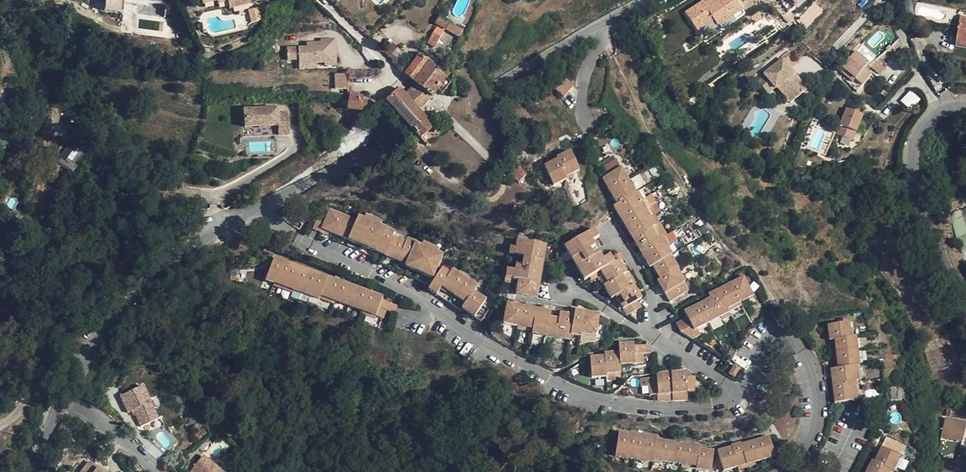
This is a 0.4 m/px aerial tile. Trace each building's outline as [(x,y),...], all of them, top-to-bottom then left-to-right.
[(98,6),(107,7),(126,8),(142,10),(151,10),(152,0),(99,0),(98,6)] [(242,7),(251,5),(251,4),(250,0),(201,0),(202,5),(217,1),(218,4),(228,2),(229,10),(242,7)] [(685,14),(697,32),(713,22),(719,31),(744,16),(742,12),(734,0),(718,0),(706,8),(702,3),(685,14)] [(126,8),(107,7),(106,17),(126,18),(126,8)] [(251,21),(260,19),(257,7),(248,9),(251,21)] [(764,14),(755,22),(760,28),(770,20),(764,14)] [(438,27),(428,43),(434,47),(446,30),(459,39),(462,32),(441,18),(436,26),(438,27)] [(965,44),(965,19),(960,18),(956,42),(965,44)] [(298,63),(317,63),(325,62),(325,66),(337,66),(336,39),(321,40),(321,43),(307,44),(308,48),(287,49),(287,61),(298,61),(298,63)] [(768,69),(760,74),(766,83),(774,79),(777,83),(777,84),(780,82),(786,79),(796,96),(809,89),(797,70),(793,73),(790,68),(794,66),(802,61),(794,48),(786,54),(788,56),(768,68),(768,69)] [(850,87),(858,93),(872,77),(859,64),(862,60),(853,52),(837,69),(853,83),(850,87)] [(450,74),(445,70),(432,59),(428,63),(421,56),(406,77),(416,85),(420,88),(407,98),(404,95),(398,89),(386,99),(427,147),(439,137),(417,111),(431,98),(450,74)] [(877,61),(870,67),(878,76),(885,70),(877,61)] [(335,89),(347,88),(347,76),(334,76),(335,89)] [(563,95),(573,85),(564,77),(554,88),(563,95)] [(774,79),(766,83),(769,88),(777,83),(774,79)] [(786,79),(780,82),(791,100),(796,96),(786,79)] [(416,85),(404,95),(407,98),(420,88),(416,85)] [(901,100),(910,109),(920,99),(911,90),(901,100)] [(353,97),(351,112),(364,113),(366,98),(353,97)] [(278,106),(245,108),(246,136),(290,133),(289,110),(279,110),(278,106)] [(862,118),(846,112),(836,138),(852,144),(862,118)] [(2,151),(11,138),(1,132),(0,133),(0,150),(2,151)] [(23,145),(18,143),(14,149),(18,153),(23,145)] [(57,162),(73,171),(82,155),(67,146),(57,162)] [(556,158),(557,160),(544,167),(551,186),(565,180),(565,177),(578,171),(570,152),(556,158)] [(526,175),(512,163),(506,170),(505,172),(517,183),(526,175)] [(653,226),(620,168),(601,178),(616,203),(612,205),(649,268),(652,266),(659,279),(656,281),(668,301),(686,291),(682,284),(684,282),(676,269),(678,269),(661,239),(658,242),(650,228),(653,226)] [(442,255),(436,253),(420,246),(414,243),(415,241),(407,237),(405,241),(392,236),(394,233),(379,226),(363,220),(357,217),(355,221),(328,210),(325,217),(318,214),(312,229),(320,233),(321,229),(329,233),(397,260),(406,264),(405,268),(411,270),(412,266),(428,273),(426,276),(432,279),(442,255)] [(365,215),(363,220),(379,226),(381,222),(365,215)] [(962,216),(951,218),(957,238),(965,235),(965,229),(962,216)] [(593,229),(574,240),(567,244),(569,248),(566,250),(581,276),(585,274),(587,278),(600,270),(607,283),(602,286),(610,299),(615,296),(626,316),(640,308),(637,300),(640,298),(632,285),(628,288),(621,275),(625,272),(618,260),(613,262),(608,255),(601,259),(598,254),(592,257),(588,249),(594,247),(590,241),(597,237),(593,229)] [(535,278),(539,279),(545,250),(541,250),(541,245),(517,240),(516,247),(514,255),(524,257),(522,265),(516,264),(515,271),(513,280),(518,281),(515,294),(537,298),(539,284),(535,283),(535,278)] [(422,242),(420,246),(436,253),(438,249),(422,242)] [(274,283),(292,290),(318,300),(320,296),(334,301),(361,311),(376,316),(382,319),(385,310),(394,313),(397,305),(381,300),(382,297),(273,257),(266,280),(274,283)] [(411,270),(426,276),(428,273),(412,266),(411,270)] [(449,272),(441,267),(427,289),(460,310),(461,308),(480,321),(487,310),(481,306),(485,299),(473,291),(477,285),(452,269),(449,272)] [(506,269),(505,278),(510,279),(513,280),(515,271),(506,269)] [(728,312),(727,311),(726,309),(739,302),(751,295),(742,277),(707,295),(709,299),(684,312),(693,330),(728,312)] [(290,294),(292,290),(274,283),(272,287),(290,294)] [(333,305),(334,301),(320,296),(318,300),(333,305)] [(741,304),(739,302),(726,309),(727,311),(741,304)] [(549,318),(550,311),(506,303),(502,324),(532,329),(531,334),(569,340),(571,335),(580,337),(581,333),(596,335),(599,315),(574,311),(573,315),(559,313),(558,319),(549,318)] [(374,320),(376,316),(361,311),(359,314),(374,320)] [(853,382),(857,381),(855,366),(858,366),(855,336),(849,337),(847,323),(827,325),(829,340),(834,340),(837,368),(830,369),(835,403),(855,401),(853,382)] [(590,377),(605,377),(605,373),(614,373),(620,372),(619,364),(642,363),(642,354),(650,353),(650,345),(633,346),(633,343),(617,344),(618,352),(603,352),(603,356),(589,357),(590,377)] [(739,368),(734,365),(728,373),(733,377),(739,368)] [(649,394),(656,394),(671,393),(686,392),(694,392),(693,377),(685,377),(685,372),(655,373),(655,377),(639,378),(639,386),(648,386),(649,394)] [(145,387),(123,396),(130,413),(135,410),(142,427),(159,420),(145,387)] [(961,441),(965,423),(944,418),(940,436),(961,441)] [(695,467),(694,469),(709,471),(713,451),(698,449),(699,447),(655,440),(655,438),(618,433),(614,457),(652,463),(652,460),(659,461),(680,464),(695,467)] [(730,446),(730,447),(717,451),(722,470),(774,457),(769,437),(740,445),(740,443),(730,446)] [(873,462),(870,461),(865,471),(888,471),(890,471),(892,471),(898,458),(880,449),(873,462)] [(191,471),(219,471),(203,458),(191,471)] [(80,471),(106,471),(89,459),(80,471)]
